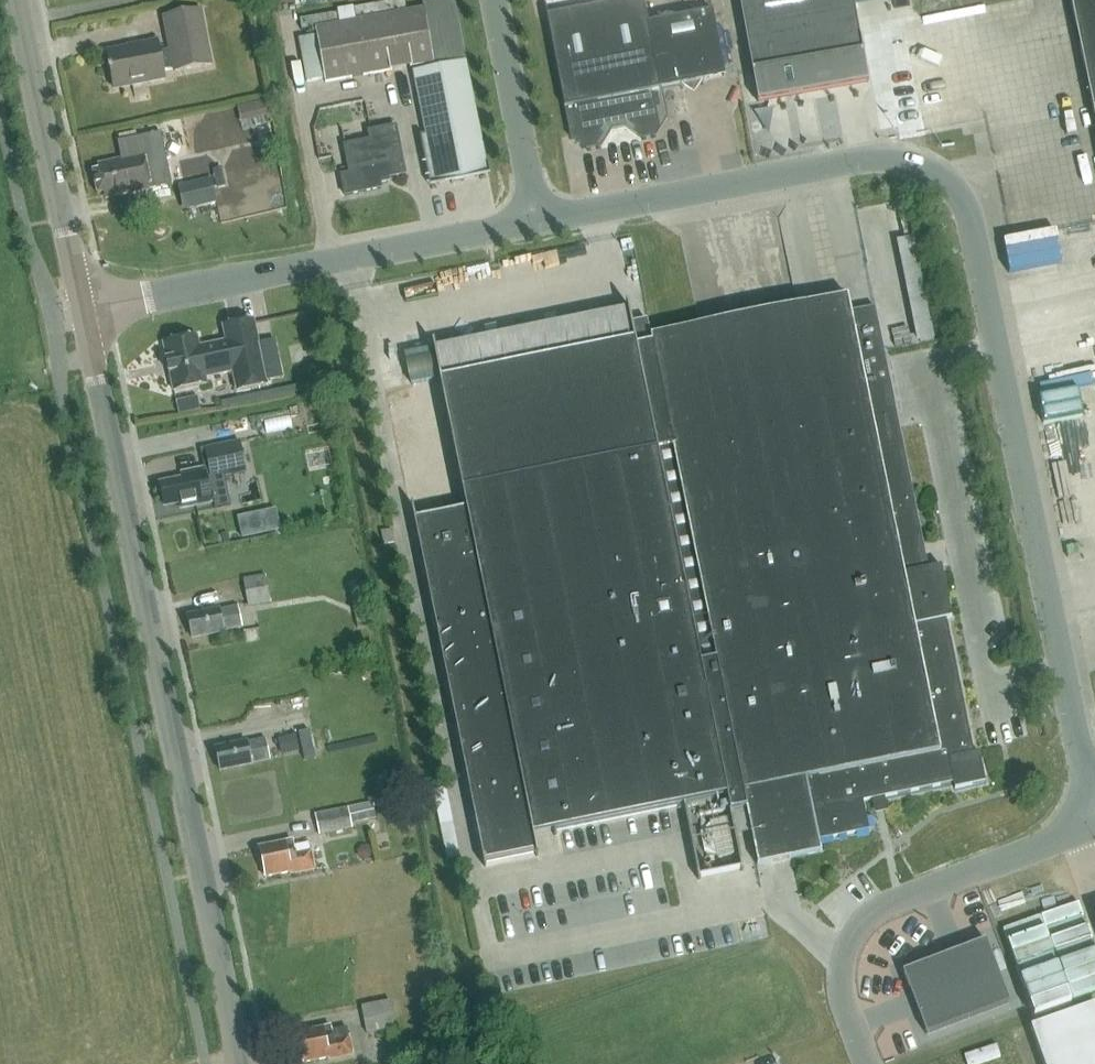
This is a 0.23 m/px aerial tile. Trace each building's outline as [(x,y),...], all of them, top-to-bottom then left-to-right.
[(298,39),(306,81),(325,78),(326,83),(434,64),(435,67),(413,71),(435,181),(488,170),(467,61),(454,0),(429,0),(422,1),(423,8),(341,23),(315,28),(316,36),(298,39)] [(725,77),(712,11),(648,24),(643,0),(631,0),(546,16),(570,137),(585,149),(600,146),(611,129),(625,127),(640,138),(655,135),(666,118),(660,90),(725,77)] [(752,72),(862,52),(853,0),(740,0),(752,72)] [(1094,123),(1094,0),(1083,0),(1070,3),(1094,123)] [(157,42),(135,46),(135,49),(106,54),(113,88),(164,79),(163,71),(174,69),(175,72),(210,65),(199,11),(164,18),(171,50),(159,52),(157,42)] [(264,103),(238,109),(241,121),(267,115),(264,103)] [(405,175),(396,127),(368,132),(370,141),(344,146),(350,175),(341,176),(345,196),(381,189),(379,180),(405,175)] [(98,171),(92,172),(97,195),(103,193),(104,200),(105,200),(105,199),(151,189),(144,155),(98,164),(97,164),(98,171)] [(186,207),(216,201),(211,179),(181,186),(186,207)] [(907,342),(925,341),(917,238),(899,239),(907,342)] [(851,313),(847,297),(650,337),(646,321),(631,325),(627,304),(624,304),(632,341),(440,380),(432,343),(430,344),(464,510),(414,520),(411,504),(409,504),(483,868),(485,868),(484,863),(534,853),(535,857),(537,857),(532,835),(552,831),(553,836),(555,835),(554,830),(682,804),(728,796),(735,836),(751,833),(758,866),(821,853),(819,841),(869,830),(863,802),(954,783),(955,789),(985,783),(979,752),(973,753),(946,620),(952,618),(941,567),(928,569),(875,308),(851,313)] [(196,337),(163,344),(167,361),(166,361),(168,374),(169,374),(173,392),(206,385),(205,378),(232,372),(236,392),(267,385),(253,321),(223,327),(226,342),(198,348),(196,337)] [(405,354),(411,384),(437,379),(430,348),(405,354)] [(198,396),(176,398),(177,412),(199,410),(198,396)] [(262,477),(253,439),(240,442),(248,480),(262,477)] [(206,481),(246,473),(239,442),(200,450),(204,469),(181,474),(183,480),(159,485),(163,506),(179,503),(180,509),(211,503),(206,481)] [(392,529),(381,532),(384,545),(395,543),(392,529)] [(270,603),(265,575),(243,579),(248,607),(270,603)] [(238,607),(228,609),(219,611),(219,610),(188,617),(192,638),(223,632),(223,631),(243,627),(238,607)] [(277,733),(279,752),(308,748),(306,730),(277,733)] [(252,763),(269,760),(265,739),(247,743),(247,742),(215,749),(219,771),(252,764),(252,763)] [(372,803),(315,815),(319,836),(353,829),(352,824),(375,819),(372,803)] [(460,856),(453,822),(441,824),(447,859),(460,856)] [(293,846),(292,841),(258,848),(264,878),(290,872),(291,875),(314,870),(310,852),(308,843),(293,846)] [(986,940),(902,972),(926,1035),(1010,1003),(986,940)] [(392,1001),(361,1006),(366,1033),(396,1028),(392,1001)] [(1030,1028),(1043,1063),(1094,1063),(1094,1005),(1030,1028)] [(329,1060),(352,1056),(347,1028),(331,1032),(330,1027),(296,1033),(302,1063),(328,1058),(329,1060)]
